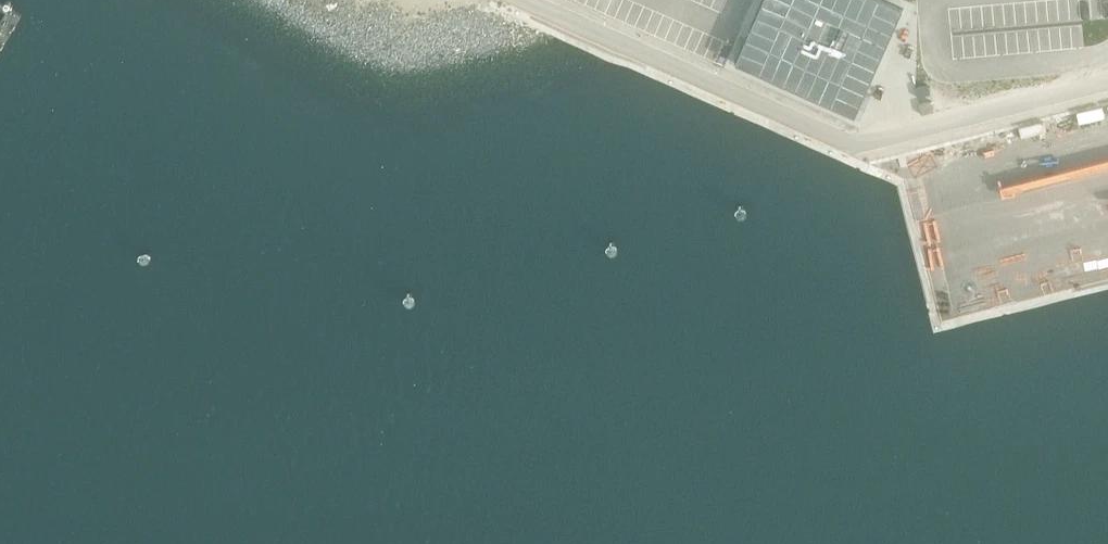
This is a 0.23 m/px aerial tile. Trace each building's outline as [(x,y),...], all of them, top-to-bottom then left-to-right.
[(735,62),(854,115),(902,8),(885,0),(762,0),(735,62)]
